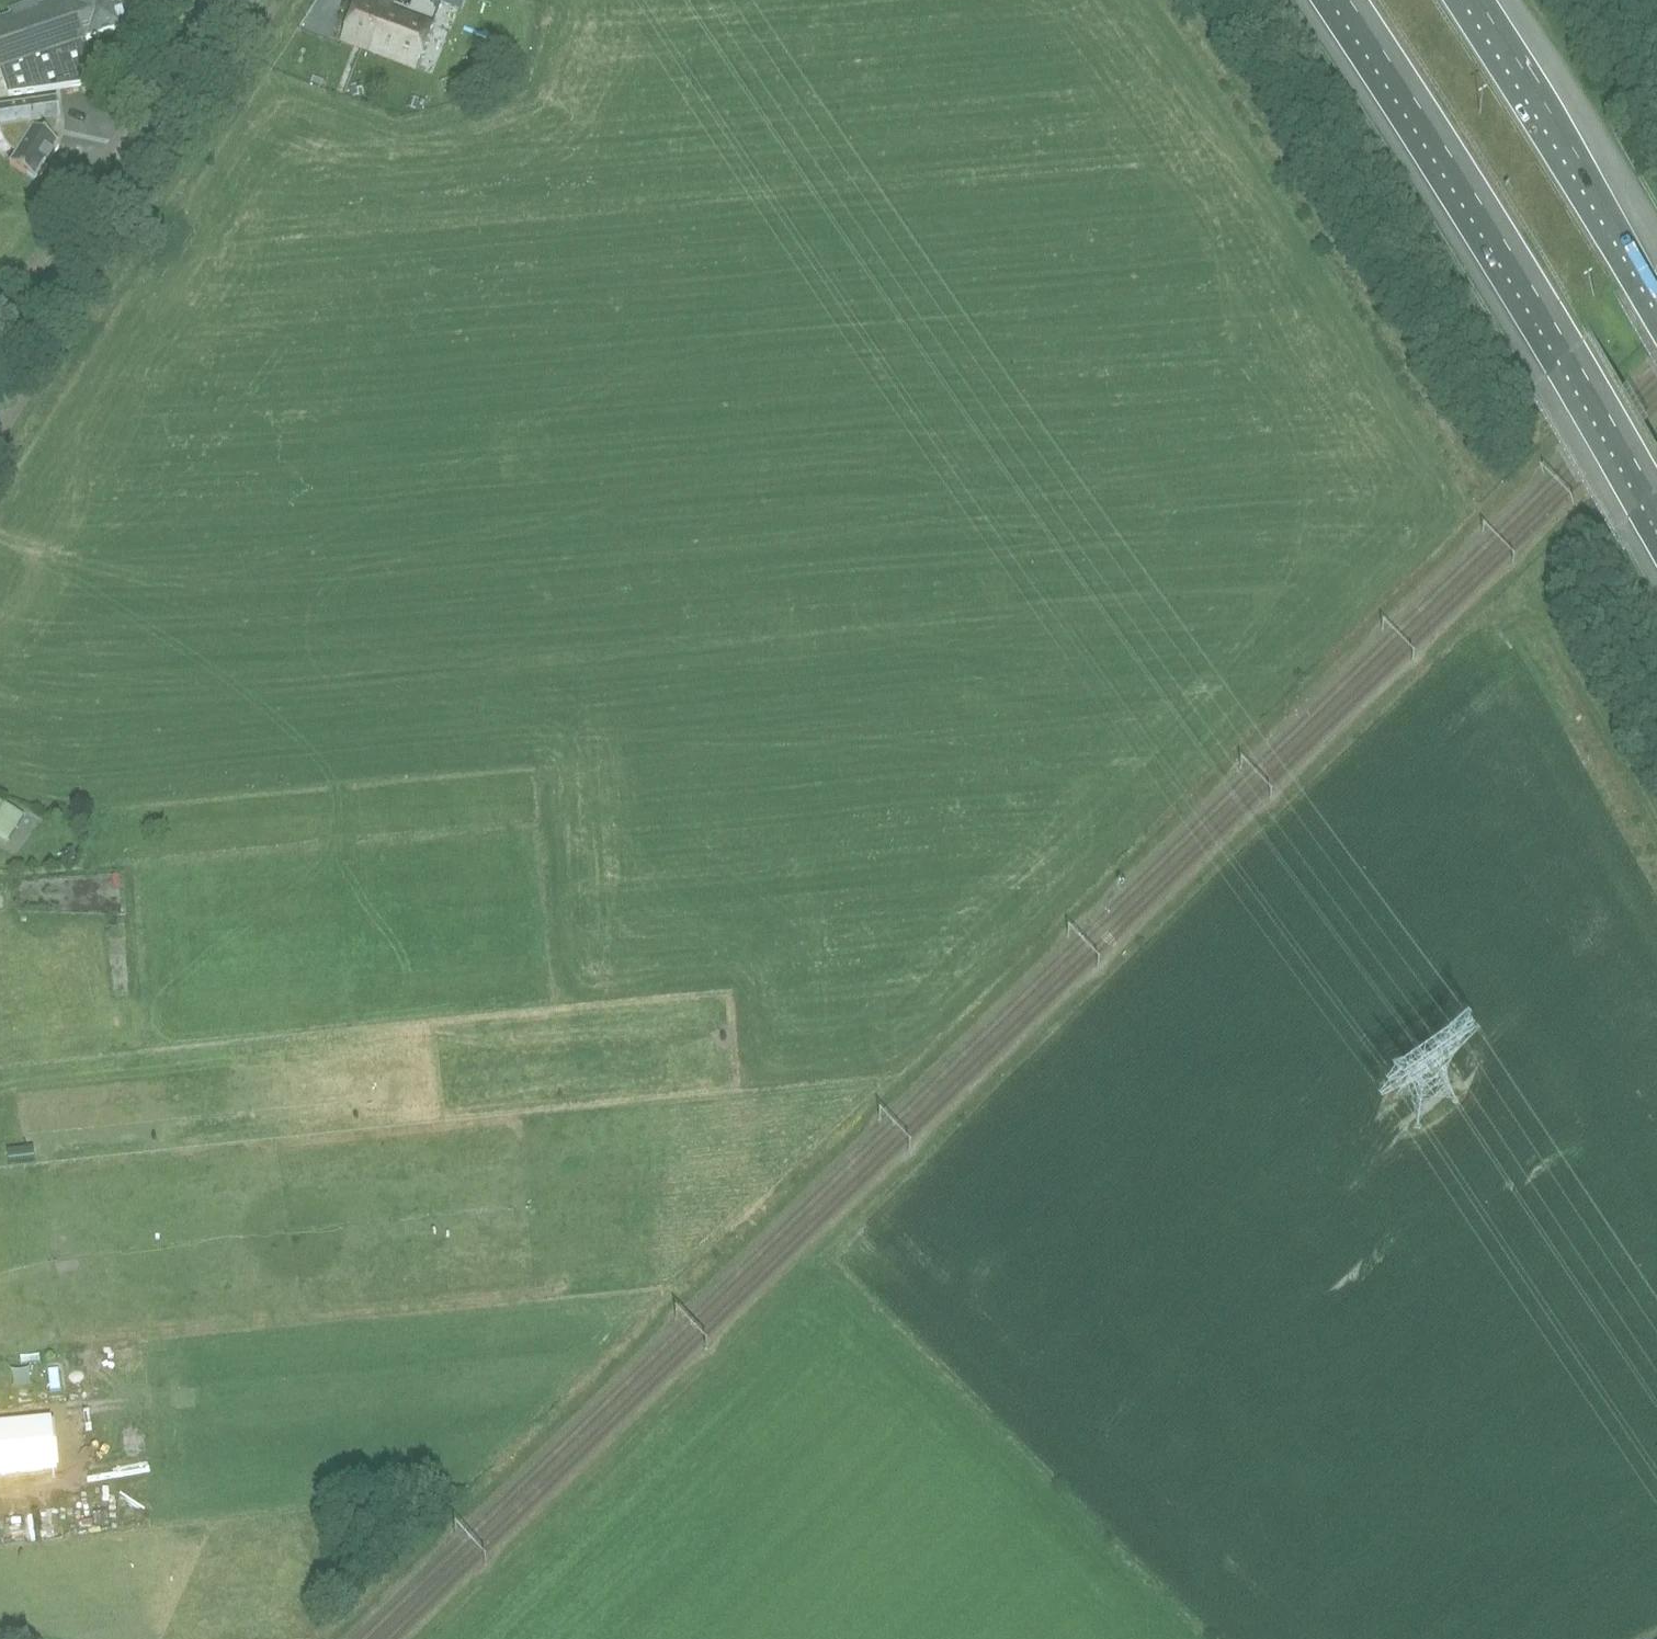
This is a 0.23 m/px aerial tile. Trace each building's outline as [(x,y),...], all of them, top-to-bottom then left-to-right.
[(73,4),(71,0),(54,0),(39,5),(38,1),(9,10),(10,15),(0,18),(0,73),(8,96),(99,82),(86,42),(73,4)] [(86,42),(88,41),(127,28),(118,0),(73,0),(74,4),(73,4),(86,42)] [(373,0),(357,0),(342,40),(366,49),(366,50),(414,68),(432,22),(384,3),(384,4),(373,0)] [(9,126),(10,128),(10,130),(11,132),(13,137),(14,138),(15,140),(17,142),(21,144),(9,163),(35,179),(59,142),(50,137),(52,135),(53,133),(53,132),(53,131),(54,126),(54,123),(54,120),(60,119),(57,97),(0,105),(0,127),(9,126)] [(0,801),(0,835),(8,840),(16,828),(24,816),(7,805),(0,801)] [(0,1424),(0,1473),(57,1468),(52,1419),(0,1424)]
